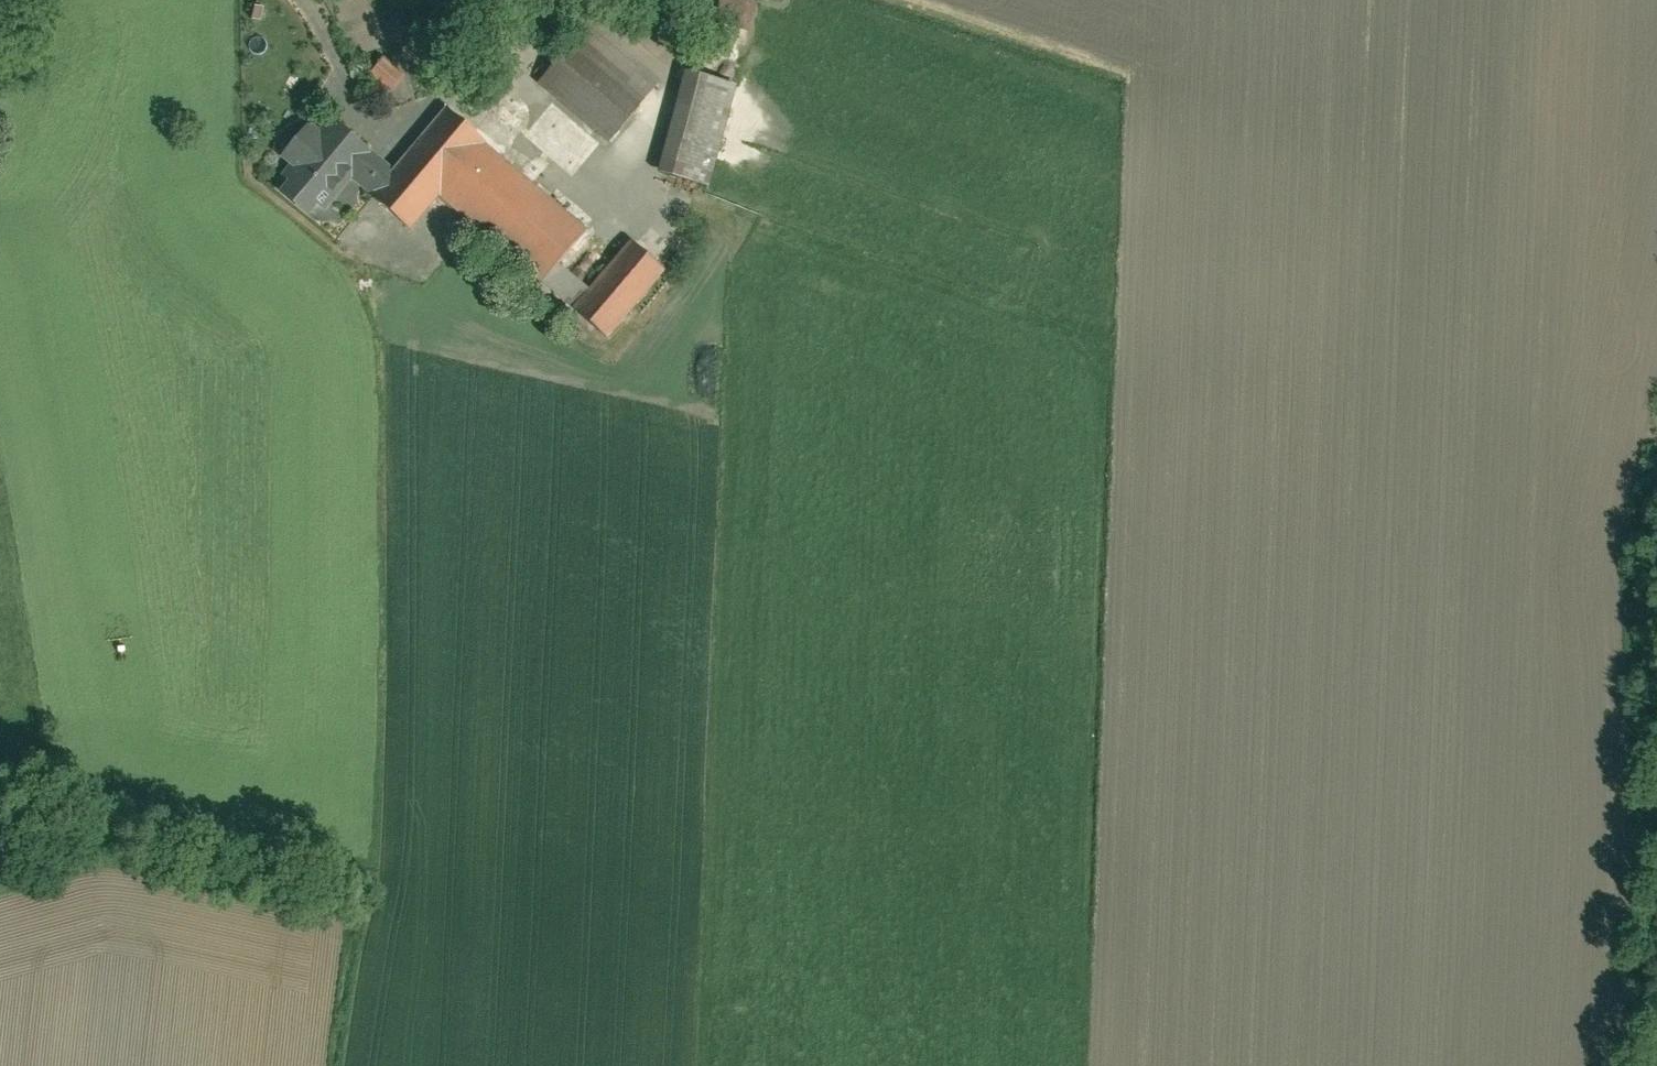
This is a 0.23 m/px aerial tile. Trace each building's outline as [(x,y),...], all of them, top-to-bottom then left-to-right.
[(746,33),(754,5),(737,0),(723,0),(716,25),(746,33)] [(591,28),(544,81),(610,138),(656,84),(591,28)] [(379,63),(369,77),(389,91),(399,78),(379,63)] [(729,87),(683,76),(661,176),(706,186),(729,87)] [(443,110),(391,170),(369,197),(407,230),(434,197),(541,286),(585,232),(443,110)] [(288,172),(277,186),(311,214),(343,176),(369,197),(391,170),(319,112),(278,164),(288,172)] [(627,247),(574,310),(608,339),(661,275),(627,247)]
